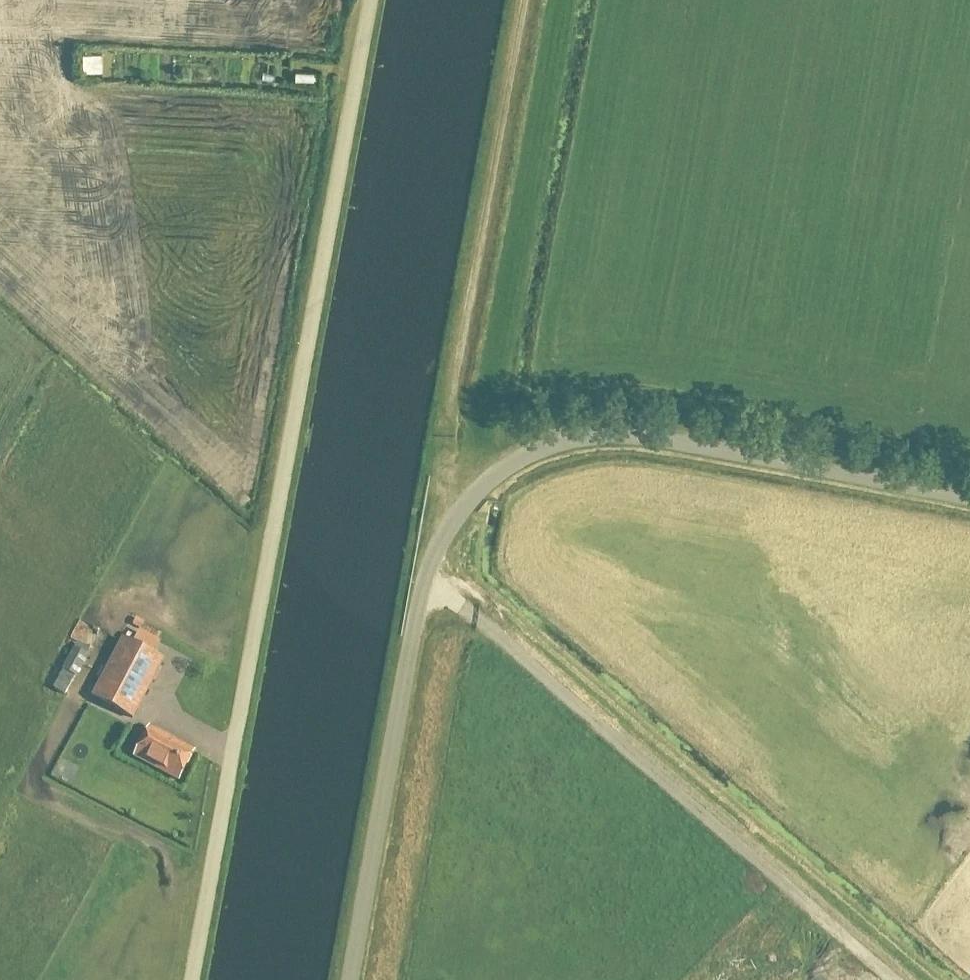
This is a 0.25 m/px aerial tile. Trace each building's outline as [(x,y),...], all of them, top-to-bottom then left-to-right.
[(92,698),(94,699),(134,720),(149,691),(165,661),(122,638),(92,698)] [(180,782),(195,752),(150,729),(135,758),(180,782)]
